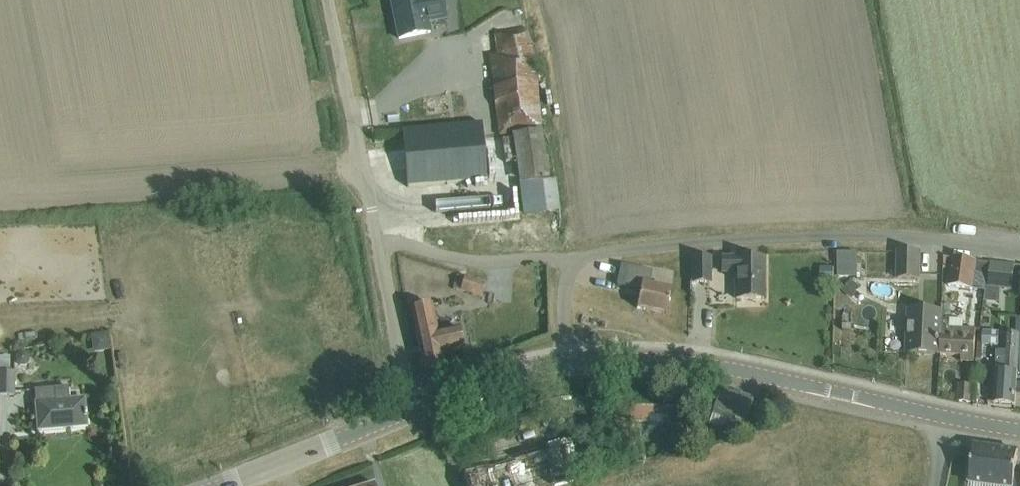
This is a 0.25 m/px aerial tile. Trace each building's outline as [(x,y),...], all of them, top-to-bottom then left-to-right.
[(391,4),(398,43),(429,37),(428,27),(444,24),(440,0),(413,0),(391,4)] [(500,140),(512,137),(524,214),(559,208),(554,178),(546,180),(538,131),(526,29),(495,36),(497,55),(487,58),(500,140)] [(401,133),(405,191),(486,184),(481,126),(401,133)] [(464,213),(510,212),(510,193),(464,193),(464,213)] [(861,273),(860,246),(841,246),(841,273),(861,273)] [(898,279),(919,280),(920,254),(899,253),(898,279)] [(988,292),(988,288),(991,264),(991,263),(951,257),(947,285),(988,292)] [(693,259),(694,283),(710,283),(709,259),(693,259)] [(736,273),(737,299),(764,299),(763,259),(722,259),(722,273),(736,273)] [(988,288),(1012,291),(1015,267),(991,264),(988,288)] [(453,289),(482,297),(485,284),(457,276),(453,289)] [(636,308),(666,314),(671,291),(649,286),(650,280),(643,278),(636,308)] [(438,333),(432,305),(411,310),(417,338),(424,369),(443,365),(441,355),(463,350),(459,329),(438,333)] [(909,311),(907,354),(941,355),(942,326),(942,315),(926,314),(926,312),(919,312),(909,311)] [(942,326),(941,355),(961,356),(961,364),(974,364),(976,330),(963,330),(964,320),(949,319),(949,326),(942,326)] [(988,326),(987,347),(1000,347),(1001,327),(988,326)] [(997,372),(998,372),(996,404),(1016,405),(1019,351),(1019,335),(1007,334),(1006,357),(998,356),(997,372)] [(8,357),(0,357),(0,395),(15,395),(15,370),(8,371),(8,357)] [(959,384),(958,402),(972,403),(973,385),(959,384)] [(711,413),(742,424),(751,399),(720,388),(711,413)] [(35,391),(38,432),(87,428),(85,400),(62,402),(60,389),(35,391)] [(628,418),(680,420),(681,397),(629,395),(628,418)] [(464,472),(468,485),(570,485),(576,484),(565,444),(464,472)] [(996,485),(1019,485),(1019,474),(1016,473),(1018,452),(974,446),(970,483),(970,485),(996,485)]
